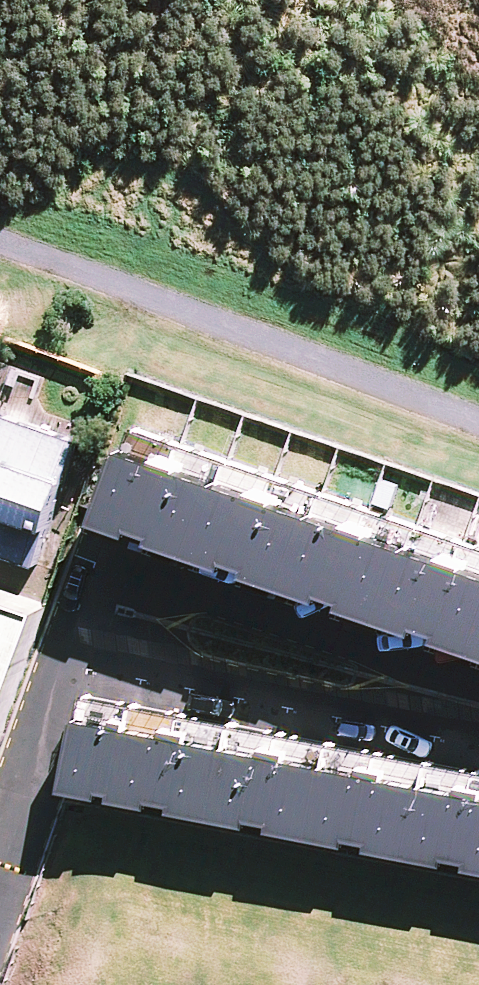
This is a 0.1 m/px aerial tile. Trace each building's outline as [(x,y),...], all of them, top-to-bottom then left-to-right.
[(0,412),(0,558),(43,574),(91,447),(0,412)] [(177,464),(130,447),(102,526),(150,543),(177,464)] [(224,480),(177,464),(150,543),(197,559),(224,480)] [(272,496),(224,480),(197,559),(245,575),(272,496)] [(319,512),(272,496),(245,575),(292,591),(319,512)] [(367,528),(319,512),(292,591),(339,607),(367,528)] [(414,544),(367,528),(339,607),(387,623),(414,544)] [(461,561),(414,544),(387,623),(434,640),(461,561)] [(461,561),(434,640),(478,655),(478,567),(461,561)] [(0,594),(0,740),(48,612),(0,594)] [(133,712),(84,703),(69,781),(118,790),(133,712)] [(183,722),(133,712),(118,790),(168,800),(183,722)] [(232,731),(183,722),(168,800),(217,809),(232,731)] [(281,741),(232,731),(217,809),(266,819),(281,741)] [(331,750),(281,741),(266,819),(316,828),(331,750)] [(380,759),(331,750),(316,828),(365,837),(380,759)] [(430,769),(380,759),(365,837),(415,847),(430,769)] [(478,778),(430,769),(415,847),(464,856),(478,778)] [(478,778),(464,856),(478,859),(478,778)]
